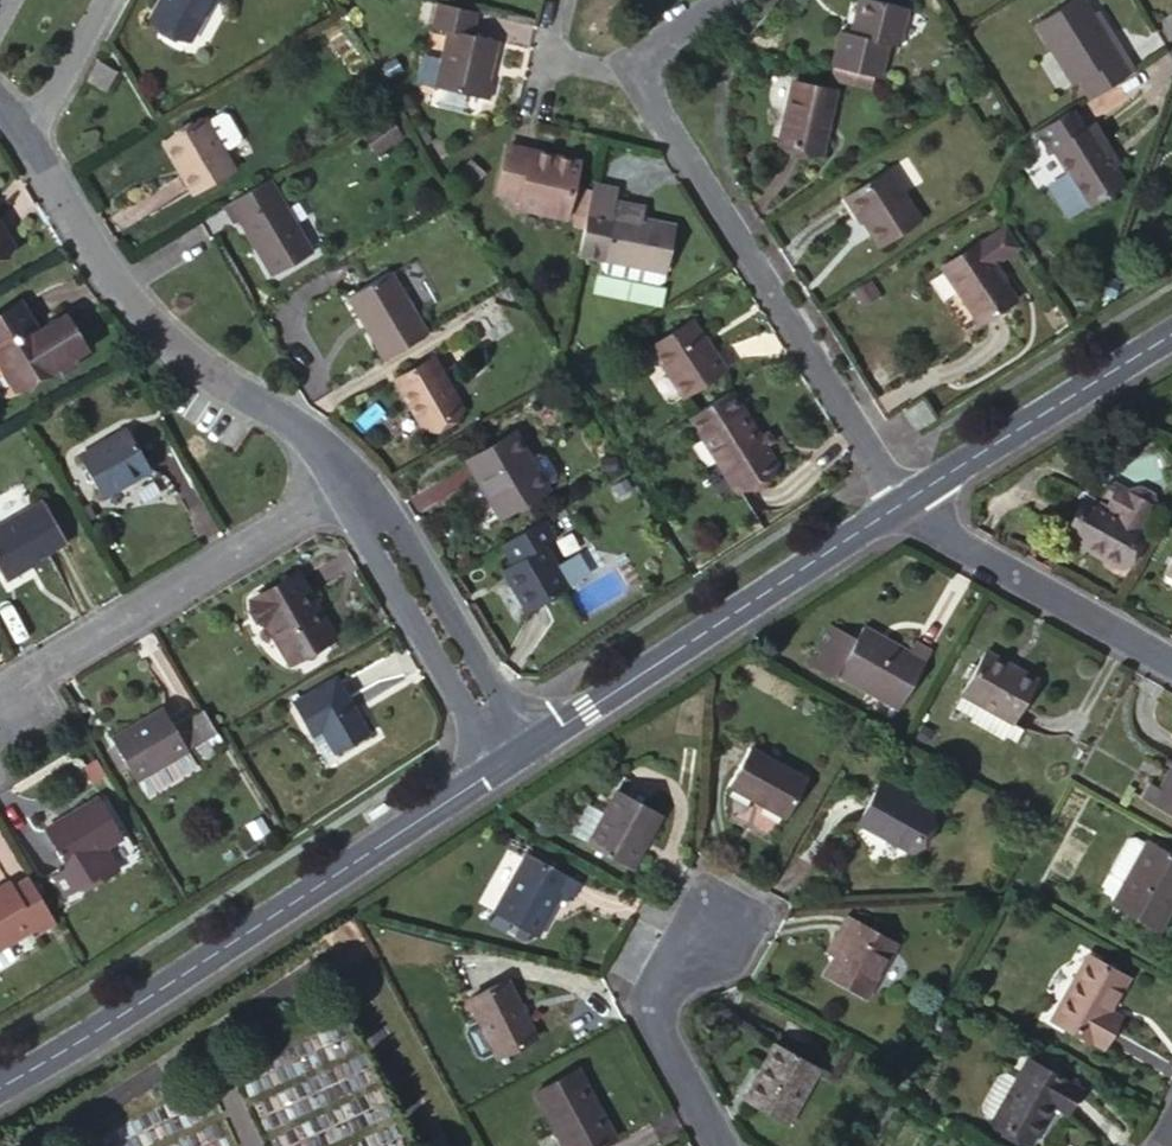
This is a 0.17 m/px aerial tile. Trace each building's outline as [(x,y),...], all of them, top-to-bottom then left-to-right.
[(150,19),(189,41),(211,0),(160,0),(150,19)] [(839,35),(832,70),(880,81),(888,46),(897,48),(905,11),(860,0),(851,36),(839,35)] [(1136,73),(1114,38),(1107,42),(1091,16),(1081,0),(1077,0),(1035,26),(1071,86),(1078,83),(1090,101),(1136,73)] [(481,15),(438,6),(433,31),(447,34),(435,88),(485,100),(489,81),(493,64),(488,62),(491,44),(477,40),(481,15)] [(1107,42),(1114,38),(1098,12),(1091,16),(1107,42)] [(498,45),(491,44),(488,62),(493,64),(498,45)] [(100,63),(90,82),(108,92),(118,74),(100,63)] [(880,81),(832,70),(829,83),(876,94),(880,81)] [(489,81),(485,100),(491,101),(495,84),(489,81)] [(832,95),(792,87),(778,146),(820,154),(832,95)] [(213,121),(227,145),(241,137),(228,113),(213,121)] [(1071,113),(1034,135),(1048,158),(1056,154),(1067,172),(1047,184),(1065,214),(1085,202),(1088,207),(1121,187),(1111,170),(1100,151),(1106,147),(1094,127),(1083,134),(1071,113)] [(233,170),(204,122),(162,146),(189,195),(233,170)] [(533,154),(508,148),(497,194),(520,200),(518,209),(564,220),(576,171),(532,160),(533,154)] [(533,154),(532,160),(576,171),(577,165),(533,154)] [(470,162),(458,175),(471,187),(483,174),(470,162)] [(919,222),(887,173),(844,201),(855,219),(860,218),(879,248),(919,222)] [(311,255),(267,182),(221,209),(230,228),(238,223),(271,279),(311,255)] [(591,185),(579,248),(604,253),(602,262),(600,271),(604,277),(657,287),(663,284),(674,229),(642,222),(612,216),(615,202),(617,191),(591,185)] [(645,209),(615,202),(612,216),(642,222),(645,209)] [(1018,251),(1004,230),(980,244),(942,269),(978,325),(1010,304),(986,266),(989,264),(997,264),(1018,251)] [(0,232),(0,254),(10,248),(0,232)] [(604,253),(579,248),(577,257),(602,262),(604,253)] [(381,362),(427,336),(390,272),(345,299),(381,362)] [(880,299),(872,284),(856,295),(864,307),(880,299)] [(60,378),(76,368),(73,363),(87,354),(75,335),(61,344),(51,327),(37,336),(19,307),(0,318),(0,368),(15,392),(54,369),(60,378)] [(65,318),(51,327),(61,344),(75,335),(65,318)] [(692,321),(651,348),(683,398),(727,372),(716,353),(713,354),(692,321)] [(461,412),(431,361),(395,381),(423,433),(461,412)] [(728,395),(690,418),(702,437),(736,493),(775,468),(765,452),(759,442),(741,413),(740,413),(728,395)] [(126,431),(78,459),(101,498),(148,471),(126,431)] [(546,492),(512,435),(466,462),(501,519),(546,492)] [(766,438),(759,442),(765,452),(772,447),(766,438)] [(1104,490),(1110,493),(1127,489),(1110,480),(1104,490)] [(1083,542),(1120,562),(1141,526),(1153,504),(1150,492),(1138,486),(1127,489),(1110,493),(1103,505),(1084,494),(1062,531),(1083,542)] [(42,506),(0,530),(0,578),(3,583),(22,571),(22,567),(63,543),(42,506)] [(557,540),(545,521),(496,550),(508,568),(500,573),(526,615),(569,589),(567,586),(585,576),(586,572),(579,559),(574,557),(556,568),(544,548),(557,540)] [(1083,542),(1062,531),(1058,538),(1079,550),(1083,542)] [(1171,576),(1171,556),(1164,571),(1171,576)] [(306,608),(313,604),(296,576),(255,599),(291,664),(327,643),(306,608)] [(335,639),(313,604),(306,608),(327,643),(335,639)] [(832,622),(808,664),(833,678),(835,673),(896,706),(929,648),(913,639),(905,652),(878,637),(879,634),(861,624),(855,635),(832,622)] [(961,693),(978,704),(1012,722),(1036,677),(985,649),(961,693)] [(327,744),(332,754),(368,733),(334,678),(290,704),(310,739),(320,734),(327,744)] [(970,720),(978,704),(961,693),(952,710),(970,720)] [(1012,722),(978,704),(970,720),(968,723),(1001,741),(1004,737),(1012,722)] [(160,709),(109,740),(113,747),(122,762),(135,784),(187,752),(175,731),(160,709)] [(202,714),(188,723),(201,744),(215,735),(202,714)] [(1023,729),(1012,722),(1004,737),(1015,743),(1023,729)] [(188,723),(175,731),(187,752),(201,744),(188,723)] [(310,739),(317,749),(327,744),(320,734),(310,739)] [(327,744),(317,749),(323,761),(332,754),(327,744)] [(749,745),(726,783),(785,816),(807,778),(749,745)] [(113,747),(105,752),(114,767),(122,762),(113,747)] [(1171,813),(1171,763),(1158,786),(1149,781),(1141,796),(1171,813)] [(143,785),(149,797),(176,782),(169,770),(143,785)] [(898,795),(901,789),(883,779),(859,820),(909,850),(931,814),(905,798),(898,795)] [(604,811),(587,842),(586,844),(631,868),(660,813),(616,788),(604,811)] [(909,792),(901,789),(898,795),(905,798),(909,792)] [(116,873),(102,850),(120,840),(98,801),(43,833),(65,871),(51,878),(62,898),(79,888),(82,893),(116,873)] [(572,833),(587,842),(604,811),(590,803),(572,833)] [(1128,839),(1111,870),(1112,876),(1125,883),(1146,843),(1134,837),(1128,839)] [(1148,840),(1146,843),(1125,883),(1113,906),(1157,930),(1171,902),(1171,853),(1148,840)] [(580,882),(525,851),(492,909),(535,935),(560,890),(571,897),(580,882)] [(26,877),(9,886),(8,885),(0,889),(0,950),(6,947),(34,930),(32,924),(49,915),(26,877)] [(37,936),(55,925),(49,915),(32,924),(34,930),(37,936)] [(826,953),(832,958),(854,918),(848,915),(826,953)] [(854,918),(832,958),(823,974),(865,997),(896,941),(854,918)] [(6,947),(0,950),(0,966),(12,959),(6,947)] [(1103,1017),(1108,1010),(1125,978),(1085,956),(1051,1018),(1103,1046),(1115,1024),(1103,1017)] [(535,1036),(505,979),(468,998),(497,1055),(535,1036)] [(1119,1016),(1108,1010),(1103,1017),(1115,1024),(1119,1016)] [(773,1042),(742,1099),(786,1124),(818,1067),(773,1042)] [(1015,1079),(994,1115),(993,1120),(1030,1142),(1052,1103),(1066,1111),(1079,1087),(1026,1058),(1015,1079)] [(576,1068),(533,1092),(563,1145),(596,1145),(615,1136),(576,1068)] [(986,1111),(994,1115),(1015,1079),(1005,1073),(998,1076),(983,1103),(986,1111)]
